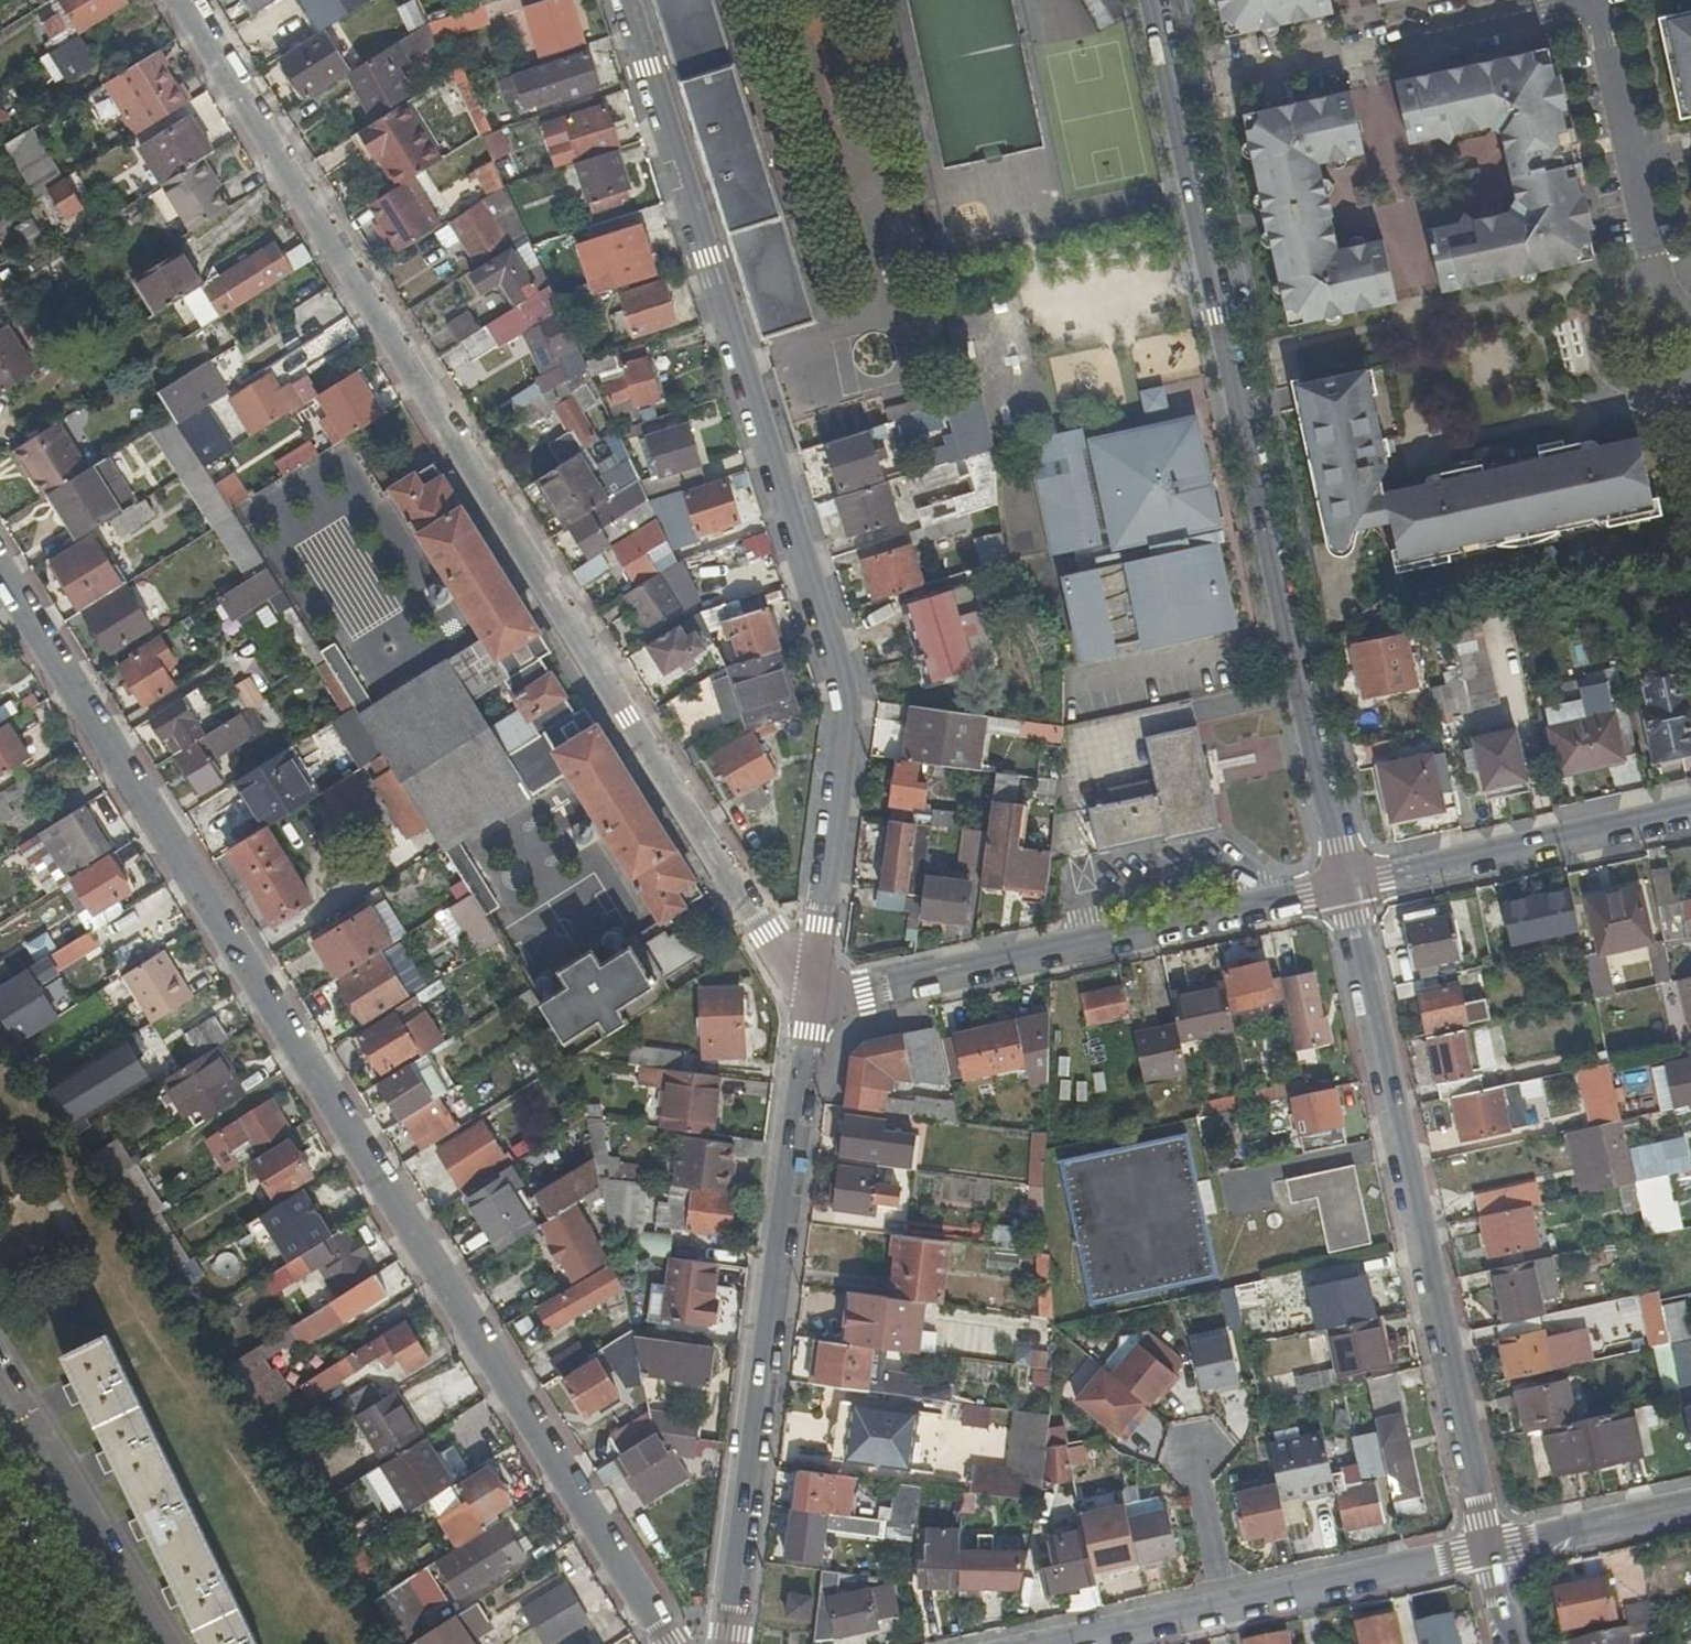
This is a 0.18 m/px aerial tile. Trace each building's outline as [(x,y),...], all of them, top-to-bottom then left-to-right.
[(82,34),(129,4),(126,0),(60,0),(82,34)] [(254,15),(278,0),(245,0),(254,15)] [(323,29),(368,0),(305,0),(323,29)] [(527,10),(538,45),(581,30),(571,0),(557,0),(527,10)] [(657,4),(702,145),(730,230),(751,296),(765,338),(812,321),(783,229),(760,163),(736,86),(709,4),(707,0),(655,0),(657,4)] [(885,51),(902,125),(912,124),(892,36),(884,0),(873,0),(885,51)] [(1228,38),(1336,15),(1333,0),(1220,0),(1228,38)] [(409,28),(425,24),(421,5),(404,8),(409,28)] [(431,23),(438,38),(492,21),(486,6),(431,23)] [(1651,23),(1657,51),(1650,53),(1659,98),(1666,96),(1672,124),(1690,120),(1690,15),(1651,23)] [(45,29),(53,43),(70,32),(61,19),(45,29)] [(431,23),(410,36),(418,51),(439,42),(438,38),(431,23)] [(587,45),(581,30),(538,45),(543,59),(587,45)] [(283,57),(306,93),(347,68),(324,31),(283,57)] [(97,62),(79,36),(39,61),(53,83),(63,77),(66,82),(97,62)] [(161,66),(167,62),(161,50),(156,53),(161,66)] [(391,51),(354,76),(379,114),(404,98),(394,82),(406,75),(391,51)] [(1551,51),(1414,80),(1398,84),(1402,99),(1409,131),(1412,146),(1450,138),(1459,144),(1465,135),(1508,126),(1510,123),(1513,125),(1515,124),(1518,136),(1515,141),(1526,195),(1531,198),(1534,210),(1531,210),(1529,214),(1526,212),(1484,221),(1475,214),(1468,224),(1430,232),(1433,247),(1440,279),(1443,295),(1459,291),(1596,262),(1551,51)] [(156,53),(108,83),(130,119),(140,135),(192,103),(182,86),(167,62),(161,66),(156,53)] [(600,88),(589,54),(514,79),(521,98),(524,109),(539,104),(541,109),(554,105),(554,104),(552,97),(564,93),(566,100),(600,88)] [(514,79),(500,84),(506,103),(521,98),(514,79)] [(192,103),(200,98),(189,82),(182,86),(192,103)] [(554,104),(566,100),(564,93),(552,97),(554,104)] [(1356,95),(1248,118),(1293,329),(1401,306),(1388,244),(1337,255),(1334,242),(1340,241),(1327,180),(1321,181),(1319,169),(1369,158),(1356,95)] [(10,120),(1,100),(0,101),(0,124),(10,120)] [(406,105),(362,133),(379,160),(384,157),(404,185),(413,179),(443,161),(406,105)] [(607,107),(569,119),(581,161),(620,149),(607,107)] [(144,148),(167,183),(210,157),(216,153),(193,117),(144,148)] [(121,124),(132,140),(140,135),(130,119),(121,124)] [(487,137),(496,161),(515,154),(505,130),(487,137)] [(64,182),(31,131),(6,146),(8,149),(15,161),(28,183),(39,198),(64,182)] [(581,161),(578,162),(594,213),(621,205),(620,201),(630,198),(627,189),(631,188),(620,149),(581,161)] [(210,157),(167,183),(196,232),(231,210),(213,179),(220,175),(210,157)] [(28,183),(15,161),(4,167),(17,190),(28,183)] [(487,194),(502,187),(492,165),(477,171),(487,194)] [(404,185),(374,204),(402,251),(442,226),(413,179),(404,185)] [(69,184),(54,193),(70,221),(86,212),(69,184)] [(507,185),(499,190),(523,240),(531,236),(507,185)] [(498,191),(486,198),(489,205),(500,199),(498,191)] [(514,242),(489,205),(456,223),(479,263),(514,242)] [(591,277),(596,295),(660,274),(654,253),(661,251),(655,233),(648,235),(644,223),(622,230),(632,263),(591,277)] [(561,237),(566,252),(593,243),(590,228),(561,237)] [(554,285),(533,241),(475,278),(485,295),(503,283),(518,307),(523,304),(554,285)] [(232,292),(248,320),(323,271),(314,258),(296,269),(288,256),(232,292)] [(143,292),(159,317),(209,285),(193,260),(143,292)] [(215,295),(212,297),(232,330),(234,329),(248,320),(232,292),(223,276),(212,283),(209,285),(215,295)] [(625,293),(638,332),(680,318),(667,279),(625,293)] [(159,317),(164,327),(212,297),(215,295),(209,285),(159,317)] [(554,285),(523,304),(531,319),(546,311),(548,315),(541,319),(569,375),(590,361),(564,306),(554,285)] [(522,324),(531,319),(523,304),(518,307),(500,319),(507,333),(522,324)] [(452,326),(462,342),(484,328),(475,311),(452,326)] [(531,319),(522,324),(554,384),(569,375),(541,319),(548,315),(546,311),(531,319)] [(462,342),(476,363),(497,349),(494,345),(509,336),(507,333),(500,319),(484,328),(462,342)] [(0,332),(0,399),(39,375),(8,326),(0,332)] [(232,330),(219,339),(234,361),(247,352),(234,329),(232,330)] [(662,401),(645,343),(590,361),(597,376),(606,374),(617,410),(613,411),(622,430),(644,422),(640,407),(662,401)] [(1305,374),(1338,532),(1350,538),(1388,470),(1386,464),(1388,463),(1389,462),(1390,460),(1391,459),(1392,457),(1392,455),(1390,447),(1396,446),(1392,429),(1386,430),(1372,360),(1305,374)] [(554,384),(522,403),(531,418),(556,403),(570,427),(549,439),(562,462),(587,448),(583,440),(596,433),(582,407),(605,395),(597,376),(590,361),(569,375),(554,384)] [(238,406),(218,375),(170,405),(181,423),(189,437),(211,423),(218,419),(238,406)] [(975,393),(972,379),(899,403),(902,417),(949,401),(975,393)] [(321,413),(348,455),(394,427),(367,384),(321,413)] [(1186,419),(1181,387),(1145,393),(1149,417),(1167,414),(1168,422),(1186,419)] [(246,412),(268,447),(314,418),(301,398),(293,404),(283,388),(246,412)] [(975,393),(949,401),(964,456),(968,454),(994,445),(993,437),(983,390),(975,393)] [(245,462),(218,419),(211,423),(189,437),(211,472),(216,480),(245,462)] [(622,430),(625,437),(651,430),(647,421),(644,422),(622,430)] [(181,423),(159,436),(190,485),(211,472),(189,437),(181,423)] [(712,482),(693,423),(646,437),(657,474),(645,478),(657,503),(674,495),(712,482)] [(873,426),(830,441),(837,464),(845,488),(898,472),(888,441),(879,444),(873,426)] [(1123,534),(1150,528),(1129,433),(1125,427),(1030,447),(1051,551),(1123,534)] [(1144,428),(1129,433),(1150,528),(1209,515),(1193,444),(1177,448),(1174,432),(1146,438),(1144,428)] [(64,429),(17,460),(28,477),(33,474),(41,486),(53,505),(56,503),(96,477),(64,429)] [(1394,535),(1399,558),(1665,501),(1650,430),(1610,439),(1609,438),(1609,437),(1608,436),(1607,435),(1606,434),(1605,433),(1604,433),(1603,433),(1600,433),(1602,442),(1590,444),(1588,435),(1572,439),(1549,443),(1551,451),(1494,463),(1493,455),(1455,463),(1457,472),(1444,475),(1442,466),(1440,467),(1439,468),(1438,469),(1437,470),(1437,471),(1436,472),(1436,474),(1436,475),(1396,484),(1402,512),(1395,513),(1399,534),(1394,535)] [(1600,433),(1588,435),(1590,444),(1602,442),(1600,433)] [(311,440),(276,462),(285,477),(321,455),(311,440)] [(822,444),(804,450),(811,471),(837,464),(830,441),(822,444)] [(920,509),(924,526),(971,510),(991,504),(1005,499),(994,445),(968,454),(980,489),(920,509)] [(588,451),(544,479),(572,523),(617,495),(588,451)] [(923,469),(928,487),(964,475),(957,458),(923,469)] [(1455,463),(1442,466),(1444,475),(1457,472),(1455,463)] [(96,477),(56,503),(86,550),(100,541),(143,515),(111,467),(96,477)] [(211,472),(190,485),(224,535),(244,522),(216,480),(211,472)] [(33,474),(28,477),(35,490),(41,486),(33,474)] [(670,930),(714,903),(598,717),(587,723),(555,671),(565,665),(494,552),(447,475),(404,501),(402,503),(493,649),(386,716),(348,656),(332,664),(336,670),(365,717),(395,762),(438,832),(453,857),(483,902),(499,927),(511,920),(471,856),(567,796),(581,788),(670,930)] [(572,523),(569,525),(593,560),(602,553),(615,544),(633,531),(640,526),(660,510),(657,503),(645,478),(617,495),(572,523)] [(674,542),(675,544),(746,521),(733,479),(657,503),(660,510),(674,542)] [(881,484),(843,496),(855,536),(906,519),(900,501),(889,505),(881,484)] [(660,510),(640,526),(649,551),(674,542),(660,510)] [(918,528),(923,544),(977,526),(971,510),(924,526),(918,528)] [(1150,528),(1123,534),(1128,556),(1214,537),(1221,536),(1216,514),(1209,515),(1150,528)] [(224,535),(221,537),(255,589),(278,575),(244,522),(224,535)] [(1016,553),(1011,525),(989,531),(998,559),(1016,553)] [(633,531),(615,544),(643,586),(662,575),(633,531)] [(908,531),(866,545),(870,557),(868,557),(882,598),(929,581),(915,541),(912,543),(908,531)] [(1128,556),(1063,571),(1083,656),(1133,645),(1132,641),(1164,634),(1165,638),(1166,638),(1164,627),(1190,622),(1192,632),(1232,624),(1214,537),(1128,556)] [(86,550),(59,567),(83,607),(87,605),(94,616),(128,595),(146,584),(139,572),(124,580),(100,541),(86,550)] [(578,571),(588,587),(614,572),(602,553),(593,560),(578,571)] [(643,586),(630,594),(650,629),(688,607),(665,573),(662,575),(643,586)] [(255,589),(228,606),(242,629),(279,607),(303,647),(317,639),(278,575),(255,589)] [(961,585),(913,602),(930,653),(984,651),(961,585)] [(790,649),(770,591),(706,611),(711,623),(726,618),(733,638),(740,635),(750,662),(785,650),(790,649)] [(94,616),(89,620),(116,662),(122,658),(128,667),(168,643),(148,611),(142,615),(128,595),(94,616)] [(706,611),(653,645),(663,661),(679,650),(687,663),(720,641),(711,623),(706,611)] [(1498,705),(1479,621),(1454,626),(1467,680),(1443,686),(1449,714),(1473,708),(1474,711),(1498,705)] [(1399,637),(1347,647),(1359,700),(1411,688),(1399,637)] [(313,653),(326,676),(336,670),(332,664),(322,648),(313,653)] [(750,662),(741,664),(760,728),(782,720),(806,712),(785,650),(750,662)] [(930,653),(939,678),(987,661),(984,651),(930,653)] [(1,657),(0,657),(0,701),(4,699),(14,714),(31,704),(1,657)] [(185,698),(160,657),(128,677),(139,694),(134,698),(145,715),(151,712),(154,717),(185,698)] [(1630,672),(1639,711),(1633,712),(1645,767),(1690,757),(1690,747),(1688,731),(1690,730),(1690,713),(1688,701),(1683,702),(1674,663),(1630,672)] [(1615,687),(1613,676),(1597,678),(1600,690),(1615,687)] [(255,678),(237,684),(247,710),(265,703),(255,678)] [(1449,714),(1443,686),(1426,689),(1432,716),(1449,714)] [(1540,711),(1554,779),(1618,767),(1617,762),(1630,759),(1615,687),(1600,690),(1584,693),(1586,702),(1540,711)] [(986,711),(921,700),(914,760),(923,761),(934,763),(951,765),(980,768),(986,711)] [(191,708),(159,728),(184,764),(207,750),(215,745),(191,708)] [(188,766),(211,805),(233,792),(224,775),(230,771),(227,766),(226,764),(272,738),(265,725),(276,719),(272,709),(259,717),(215,745),(207,750),(209,753),(188,766)] [(14,714),(0,724),(0,772),(35,750),(14,714)] [(750,732),(740,738),(742,741),(724,752),(757,811),(777,799),(767,778),(782,768),(766,737),(787,731),(782,720),(760,728),(750,732)] [(1053,722),(1042,720),(1039,740),(1059,742),(1061,728),(1061,723),(1053,722)] [(1061,728),(1059,742),(1065,744),(1068,726),(1061,728)] [(1085,806),(1094,854),(1166,838),(1168,843),(1215,832),(1192,726),(1140,738),(1152,791),(1085,806)] [(1511,730),(1469,740),(1481,802),(1504,798),(1501,786),(1522,782),(1511,730)] [(1452,810),(1440,754),(1376,767),(1387,824),(1452,810)] [(914,760),(899,758),(893,800),(896,801),(895,820),(935,825),(960,827),(962,812),(929,807),(932,783),(922,781),(923,761),(914,760)] [(296,760),(246,791),(276,836),(282,832),(325,805),(296,760)] [(395,762),(381,771),(391,788),(383,793),(415,846),(438,832),(395,762)] [(934,763),(932,774),(949,775),(951,765),(934,763)] [(8,801),(36,784),(27,771),(0,789),(0,806),(8,801)] [(984,869),(983,876),(1011,879),(1014,844),(1018,806),(1014,805),(1019,773),(998,771),(989,830),(984,869)] [(363,782),(331,802),(346,827),(380,808),(363,782)] [(83,800),(34,831),(67,876),(70,874),(109,849),(113,847),(83,800)] [(0,806),(0,817),(2,820),(14,812),(8,801),(0,806)] [(935,825),(895,820),(885,888),(926,894),(935,825)] [(989,830),(967,828),(961,866),(984,869),(989,830)] [(34,831),(16,843),(45,890),(67,876),(34,831)] [(276,836),(245,856),(272,900),(269,902),(286,931),(327,906),(282,832),(276,836)] [(1014,844),(1011,879),(1027,881),(1030,846),(1014,844)] [(1046,847),(1030,846),(1027,881),(1025,894),(1040,896),(1043,872),(1046,847)] [(1043,872),(1052,870),(1053,848),(1046,847),(1043,872)] [(109,849),(70,874),(101,919),(112,912),(125,904),(117,893),(131,884),(109,849)] [(1049,897),(1052,870),(1043,872),(1040,896),(1049,897)] [(972,882),(933,877),(927,920),(936,922),(954,925),(965,926),(972,882)] [(1660,878),(1645,880),(1651,906),(1672,901),(1671,896),(1664,898),(1660,878)] [(1632,886),(1581,897),(1594,952),(1644,941),(1632,886)] [(1497,904),(1506,943),(1570,928),(1562,890),(1497,904)] [(112,912),(123,929),(151,911),(141,894),(125,904),(112,912)] [(1658,939),(1684,934),(1683,926),(1690,924),(1690,897),(1672,901),(1651,906),(1658,939)] [(483,902),(467,912),(495,960),(513,949),(499,927),(483,902)] [(1393,927),(1399,926),(1408,967),(1457,956),(1448,915),(1431,919),(1429,910),(1391,919),(1393,927)] [(405,950),(383,915),(326,951),(349,985),(405,950)] [(1684,934),(1690,933),(1690,924),(1683,926),(1684,934)] [(0,983),(0,1016),(15,1039),(31,1029),(35,1027),(26,1012),(45,1000),(36,985),(84,955),(73,937),(21,970),(23,972),(7,982),(6,979),(0,983)] [(681,946),(676,938),(653,952),(663,968),(649,976),(639,960),(607,978),(600,965),(568,984),(577,999),(553,1014),(565,1033),(585,1064),(708,989),(698,973),(711,966),(695,938),(681,946)] [(639,960),(649,976),(663,968),(653,952),(648,943),(634,951),(639,960)] [(124,1002),(138,1027),(196,990),(167,945),(124,973),(137,994),(124,1002)] [(441,972),(461,958),(453,945),(432,959),(441,972)] [(399,958),(356,985),(380,1026),(424,1000),(399,958)] [(1222,972),(1231,1012),(1280,1001),(1276,983),(1275,977),(1269,979),(1265,963),(1222,972)] [(1624,974),(1627,990),(1657,985),(1655,969),(1624,974)] [(1418,984),(1412,985),(1422,1030),(1441,1025),(1442,1030),(1486,1020),(1481,998),(1459,1003),(1451,972),(1417,979),(1418,984)] [(1311,974),(1276,983),(1280,1001),(1292,1053),(1327,1045),(1311,974)] [(1600,974),(1582,978),(1587,998),(1604,995),(1600,974)] [(1220,982),(1187,990),(1188,997),(1222,991),(1220,982)] [(469,1007),(455,984),(403,1017),(406,1022),(369,1045),(392,1082),(429,1060),(432,1064),(476,1036),(461,1012),(469,1007)] [(1082,1027),(1126,1018),(1119,988),(1075,998),(1082,1027)] [(1171,1025),(1176,1045),(1232,1035),(1222,991),(1188,997),(1187,990),(1165,994),(1171,1025)] [(754,995),(715,992),(714,1058),(752,1058),(754,1058),(754,995)] [(476,1036),(484,1031),(469,1007),(461,1012),(476,1036)] [(186,1029),(201,1053),(221,1040),(232,1033),(218,1009),(186,1029)] [(1057,1081),(1055,1014),(1046,1017),(1048,1082),(1057,1081)] [(1046,1017),(1046,1015),(961,1035),(972,1079),(1032,1065),(1036,1085),(1048,1082),(1046,1017)] [(1171,1025),(1130,1034),(1141,1080),(1182,1072),(1176,1045),(1171,1025)] [(949,1079),(937,1028),(872,1042),(860,1056),(854,1105),(936,1116),(937,1106),(898,1098),(899,1077),(932,1084),(949,1079)] [(52,1062),(31,1029),(15,1039),(37,1073),(52,1062)] [(1423,1040),(1437,1098),(1449,1096),(1478,1089),(1464,1030),(1423,1040)] [(250,1086),(221,1040),(201,1053),(167,1074),(189,1108),(192,1106),(200,1119),(250,1086)] [(120,1056),(113,1044),(45,1087),(55,1101),(63,1099),(70,1100),(79,1113),(95,1103),(96,1103),(99,1107),(117,1094),(102,1069),(112,1062),(120,1056)] [(639,1051),(637,1070),(651,1071),(689,1074),(691,1055),(639,1051)] [(1674,1105),(1690,1101),(1690,1057),(1664,1064),(1674,1105)] [(127,1087),(112,1062),(102,1069),(117,1094),(127,1087)] [(422,1070),(391,1089),(414,1128),(445,1109),(422,1070)] [(689,1074),(651,1071),(648,1087),(678,1091),(673,1134),(719,1138),(725,1093),(714,1091),(715,1076),(689,1074)] [(714,1091),(725,1093),(727,1077),(715,1076),(714,1091)] [(1449,1096),(1459,1140),(1522,1126),(1511,1082),(1478,1089),(1449,1096)] [(1578,1093),(1585,1125),(1615,1119),(1607,1086),(1578,1093)] [(1330,1089),(1297,1096),(1310,1153),(1343,1145),(1330,1089)] [(287,1124),(270,1096),(215,1130),(231,1156),(239,1150),(236,1146),(248,1138),(253,1145),(287,1124)] [(63,1099),(55,1101),(67,1120),(79,1113),(70,1100),(63,1099)] [(445,1109),(414,1128),(435,1159),(470,1137),(452,1104),(445,1109)] [(598,1127),(613,1128),(614,1111),(594,1108),(598,1127)] [(853,1115),(848,1154),(887,1158),(887,1162),(887,1163),(920,1166),(923,1132),(891,1129),(892,1119),(853,1115)] [(1597,1172),(1625,1166),(1616,1123),(1589,1129),(1597,1172)] [(312,1172),(287,1136),(250,1158),(273,1196),(312,1172)] [(104,1178),(131,1161),(115,1137),(89,1153),(104,1178)] [(1184,1138),(1057,1165),(1088,1310),(1215,1283),(1184,1138)] [(484,1140),(449,1161),(475,1203),(509,1182),(484,1140)] [(764,1141),(739,1140),(738,1147),(703,1142),(697,1190),(702,1190),(734,1194),(739,1158),(762,1160),(764,1141)] [(164,1208),(133,1160),(131,1161),(104,1178),(137,1226),(161,1210),(164,1208)] [(599,1169),(597,1160),(538,1197),(551,1218),(603,1186),(599,1169)] [(1370,1247),(1353,1167),(1283,1181),(1288,1206),(1314,1201),(1325,1256),(1370,1247)] [(887,1172),(847,1168),(842,1211),(883,1216),(885,1202),(902,1204),(905,1187),(886,1185),(887,1172)] [(537,1190),(528,1174),(479,1207),(511,1260),(547,1237),(523,1200),(537,1190)] [(1642,1177),(1628,1180),(1635,1207),(1641,1234),(1668,1228),(1663,1208),(1649,1211),(1642,1177)] [(1628,1180),(1611,1184),(1618,1210),(1635,1207),(1628,1180)] [(306,1183),(264,1209),(295,1255),(306,1248),(311,1245),(336,1229),(306,1183)] [(1472,1197),(1476,1213),(1524,1203),(1520,1186),(1472,1197)] [(680,1202),(675,1232),(737,1239),(742,1195),(734,1194),(702,1190),(700,1205),(680,1202)] [(1524,1203),(1476,1213),(1485,1255),(1535,1244),(1524,1203)] [(189,1256),(161,1210),(137,1226),(165,1271),(189,1256)] [(587,1221),(553,1242),(579,1285),(613,1264),(587,1221)] [(336,1229),(311,1245),(341,1289),(374,1266),(366,1254),(373,1248),(365,1236),(358,1240),(346,1223),(336,1229)] [(1004,1225),(1000,1247),(1037,1251),(1040,1229),(1004,1225)] [(626,1255),(677,1262),(680,1237),(620,1229),(626,1255)] [(951,1241),(907,1235),(900,1297),(931,1301),(945,1303),(951,1241)] [(284,1262),(293,1277),(316,1262),(306,1248),(295,1255),(284,1262)] [(366,1254),(374,1266),(381,1262),(373,1248),(366,1254)] [(228,1279),(243,1266),(229,1250),(214,1263),(228,1279)] [(1053,1253),(1037,1251),(1040,1316),(1054,1318),(1053,1253)] [(379,1268),(391,1289),(415,1274),(402,1253),(379,1268)] [(989,1253),(987,1268),(1020,1273),(1023,1258),(989,1253)] [(1525,1260),(1487,1268),(1499,1322),(1538,1313),(1525,1260)] [(1558,1260),(1545,1260),(1548,1297),(1560,1296),(1558,1260)] [(293,1277),(284,1262),(271,1270),(264,1275),(255,1280),(263,1295),(293,1277)] [(724,1267),(680,1262),(676,1296),(684,1297),(681,1323),(719,1328),(719,1325),(725,1326),(728,1303),(721,1303),(724,1267)] [(613,1264),(579,1285),(584,1293),(618,1272),(613,1264)] [(391,1289),(379,1268),(292,1323),(303,1339),(319,1329),(322,1332),(361,1307),(391,1289)] [(1367,1273),(1306,1287),(1315,1330),(1377,1316),(1367,1273)] [(634,1289),(623,1274),(551,1318),(563,1337),(635,1293),(634,1289)] [(1263,1283),(1224,1290),(1231,1330),(1246,1327),(1242,1306),(1267,1302),(1263,1283)] [(1654,1288),(1606,1299),(1610,1315),(1642,1309),(1658,1305),(1658,1303),(1657,1299),(1654,1288)] [(864,1292),(856,1342),(878,1345),(927,1352),(931,1301),(900,1297),(864,1292)] [(1680,1297),(1658,1303),(1658,1305),(1665,1341),(1685,1337),(1688,1336),(1680,1297)] [(1658,1305),(1642,1309),(1651,1346),(1665,1341),(1658,1305)] [(1264,1307),(1247,1312),(1256,1344),(1273,1339),(1264,1307)] [(306,1379),(316,1396),(383,1354),(388,1362),(403,1352),(412,1367),(434,1353),(420,1331),(411,1317),(360,1350),(358,1347),(306,1379)] [(1292,1380),(1295,1394),(1309,1391),(1365,1380),(1389,1374),(1375,1320),(1325,1331),(1334,1371),(1292,1380)] [(1500,1338),(1508,1378),(1551,1368),(1542,1330),(1500,1338)] [(645,1342),(643,1333),(622,1346),(634,1365),(648,1357),(645,1342)] [(1237,1388),(1225,1335),(1186,1344),(1197,1391),(1211,1387),(1218,1385),(1220,1392),(1237,1388)] [(1665,1341),(1674,1380),(1690,1376),(1690,1364),(1685,1337),(1665,1341)] [(856,1342),(825,1338),(820,1382),(876,1389),(878,1345),(856,1342)] [(1665,1341),(1651,1346),(1664,1399),(1678,1396),(1674,1380),(1665,1341)] [(722,1353),(645,1342),(648,1357),(653,1379),(719,1387),(722,1353)] [(257,1345),(226,1365),(254,1408),(288,1385),(280,1372),(276,1375),(257,1345)] [(601,1359),(593,1346),(564,1362),(573,1377),(601,1359)] [(1138,1346),(1111,1375),(1142,1404),(1147,1408),(1163,1392),(1167,1396),(1179,1383),(1138,1346)] [(139,1356),(97,1376),(110,1402),(102,1406),(109,1421),(117,1417),(143,1468),(133,1473),(142,1488),(149,1484),(175,1535),(167,1539),(175,1555),(182,1552),(188,1564),(208,1601),(199,1606),(206,1622),(216,1618),(228,1643),(282,1643),(139,1356)] [(617,1359),(576,1385),(601,1425),(642,1399),(617,1359)] [(1111,1375),(1102,1367),(1074,1399),(1093,1416),(1121,1442),(1132,1429),(1125,1423),(1142,1404),(1111,1375)] [(1389,1374),(1365,1380),(1378,1432),(1384,1459),(1398,1516),(1422,1510),(1399,1415),(1388,1418),(1386,1407),(1398,1404),(1389,1374)] [(349,1397),(358,1411),(360,1409),(385,1394),(376,1380),(349,1397)] [(1518,1391),(1526,1430),(1540,1427),(1576,1419),(1565,1380),(1518,1391)] [(1220,1392),(1218,1385),(1211,1387),(1213,1394),(1220,1392)] [(385,1394),(360,1409),(390,1456),(429,1431),(397,1386),(385,1394)] [(1314,1411),(1309,1391),(1295,1394),(1284,1397),(1288,1416),(1314,1411)] [(861,1401),(854,1462),(903,1467),(910,1407),(861,1401)] [(960,1422),(988,1429),(993,1410),(965,1403),(960,1422)] [(1682,1406),(1690,1448),(1690,1404),(1682,1406)] [(1054,1411),(1021,1407),(1012,1471),(1045,1477),(1050,1445),(1054,1411)] [(1540,1427),(1551,1477),(1639,1457),(1628,1407),(1576,1419),(1540,1427)] [(661,1415),(620,1441),(632,1458),(666,1437),(662,1416),(661,1415)] [(711,1423),(662,1416),(666,1437),(688,1440),(708,1442),(711,1423)] [(376,1465),(405,1511),(459,1477),(430,1431),(429,1431),(390,1456),(376,1465)] [(1362,1465),(1384,1459),(1378,1432),(1355,1436),(1362,1465)] [(1319,1433),(1266,1447),(1274,1478),(1275,1484),(1279,1504),(1303,1498),(1305,1504),(1334,1498),(1319,1433)] [(676,1456),(666,1437),(632,1458),(627,1461),(638,1480),(639,1481),(677,1457),(676,1456)] [(639,1481),(638,1480),(637,1481),(653,1506),(696,1478),(680,1453),(676,1456),(677,1457),(639,1481)] [(442,1510),(461,1541),(504,1514),(521,1503),(494,1458),(456,1482),(465,1496),(442,1510)] [(1041,1499),(1045,1477),(1012,1471),(979,1466),(974,1491),(979,1491),(992,1493),(1041,1499)] [(810,1470),(805,1509),(836,1513),(859,1516),(864,1477),(810,1470)] [(1341,1471),(1331,1473),(1345,1529),(1384,1519),(1375,1481),(1345,1488),(1341,1471)] [(924,1524),(928,1485),(906,1482),(902,1521),(924,1524)] [(1279,1504),(1275,1484),(1235,1493),(1246,1540),(1263,1536),(1269,1534),(1270,1541),(1287,1537),(1279,1504)] [(933,1486),(928,1485),(924,1524),(929,1524),(933,1486)] [(989,1510),(992,1493),(979,1491),(977,1509),(989,1510)] [(1124,1505),(1075,1516),(1078,1528),(1088,1572),(1137,1562),(1126,1516),(1124,1505)] [(1166,1507),(1126,1516),(1137,1562),(1138,1570),(1155,1566),(1154,1560),(1161,1558),(1177,1554),(1166,1507)] [(836,1513),(805,1509),(798,1555),(831,1559),(834,1532),(836,1513)] [(836,1513),(834,1532),(895,1540),(897,1520),(859,1516),(836,1513)] [(517,1536),(504,1514),(461,1541),(450,1547),(458,1561),(446,1569),(459,1590),(525,1549),(524,1546),(517,1536)] [(1038,1527),(1039,1537),(1062,1531),(1060,1522),(1038,1527)] [(1088,1572),(1078,1528),(1062,1531),(1039,1537),(1047,1570),(1030,1574),(1036,1600),(1092,1587),(1088,1572)] [(517,1536),(524,1546),(533,1540),(526,1530),(517,1536)] [(369,1534),(346,1549),(363,1575),(385,1561),(369,1534)] [(973,1549),(969,1589),(1005,1592),(1009,1536),(990,1534),(988,1551),(973,1549)] [(931,1588),(969,1591),(969,1589),(973,1549),(973,1544),(955,1541),(953,1563),(934,1562),(931,1588)] [(436,1556),(446,1569),(458,1561),(450,1547),(436,1556)] [(452,1594),(430,1560),(376,1596),(407,1642),(438,1621),(430,1609),(452,1594)] [(528,1605),(538,1622),(581,1595),(570,1578),(528,1605)] [(1556,1592),(1564,1631),(1616,1618),(1606,1580),(1556,1592)] [(837,1602),(847,1641),(886,1631),(885,1625),(897,1623),(890,1595),(877,1598),(875,1591),(837,1602)] [(798,1593),(794,1616),(820,1618),(821,1594),(798,1593)] [(478,1595),(438,1621),(407,1642),(408,1643),(476,1643),(463,1625),(487,1610),(478,1595)] [(594,1615),(581,1595),(538,1622),(551,1642),(594,1615)] [(1625,1606),(1630,1626),(1656,1620),(1651,1600),(1625,1606)] [(836,1601),(830,1602),(825,1643),(842,1643),(848,1643),(847,1641),(837,1602),(836,1601)] [(1458,1611),(1418,1623),(1425,1643),(1468,1643),(1458,1611)] [(1358,1623),(1363,1643),(1404,1643),(1397,1614),(1358,1623)] [(1630,1626),(1631,1635),(1658,1628),(1656,1620),(1630,1626)] [(1572,1639),(1573,1643),(1624,1643),(1620,1628),(1572,1639)] [(1288,1633),(1245,1643),(1290,1643),(1288,1633)]
